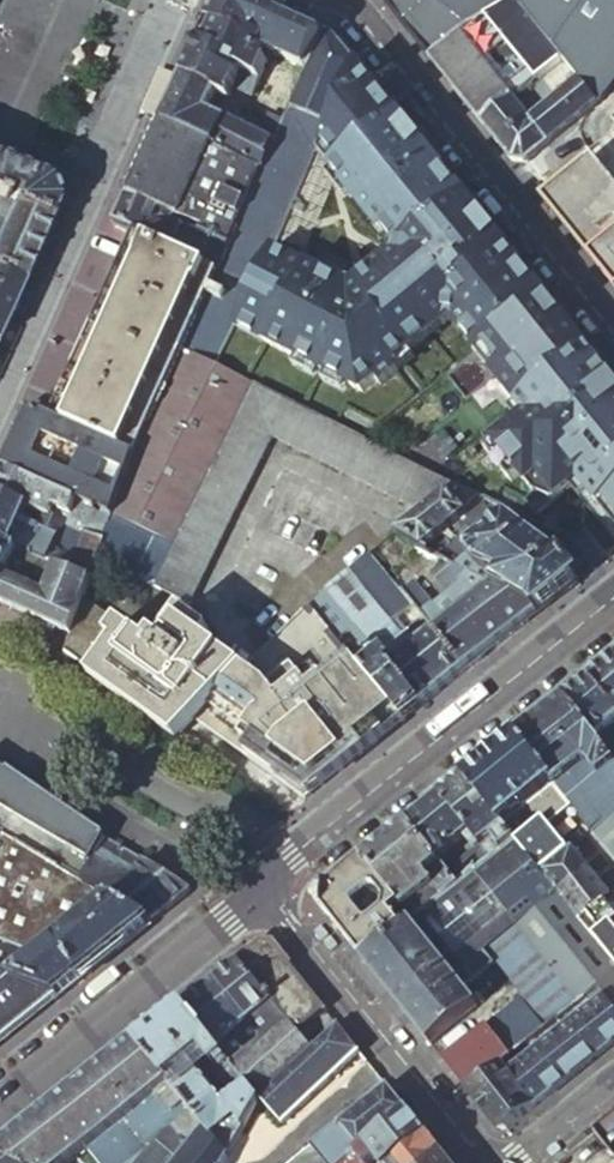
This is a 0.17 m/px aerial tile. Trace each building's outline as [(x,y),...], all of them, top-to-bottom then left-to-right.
[(215,3),(205,23),(211,25),(203,44),(197,41),(191,55),(180,77),(215,94),(228,101),(240,73),(259,81),(270,55),(304,70),(323,36),(288,19),(246,0),(216,0),(215,3)] [(288,19),(291,12),(270,0),(246,0),(288,19)] [(427,58),(464,31),(513,0),(597,104),(613,80),(613,0),(380,0),(427,58)] [(530,160),(597,104),(513,0),(464,31),(427,58),(512,163),(524,165),(530,160)] [(211,25),(205,23),(199,37),(197,41),(203,44),(211,25)] [(330,34),(326,31),(323,36),(304,70),(288,109),(329,126),(357,67),(357,66),(349,57),(330,34)] [(442,328),(451,320),(458,315),(481,346),(540,297),(357,67),(329,126),(288,109),(283,120),(262,170),(231,242),(218,272),(216,271),(181,350),(217,368),(234,330),(238,322),(269,338),(265,346),(298,362),(319,373),(327,377),(349,388),(362,394),(376,383),(380,388),(397,373),(393,368),(409,355),(404,349),(437,321),(442,328)] [(262,170),(283,120),(269,115),(261,137),(207,112),(215,94),(180,77),(177,85),(165,111),(160,122),(262,170)] [(127,196),(231,242),(262,170),(160,122),(144,158),(127,196)] [(601,152),(552,193),(582,231),(613,204),(613,168),(601,152)] [(46,224),(54,207),(47,185),(0,164),(0,204),(46,224)] [(351,197),(330,172),(324,177),(345,201),(351,197)] [(216,271),(218,272),(231,242),(127,196),(122,206),(114,225),(134,234),(146,239),(216,271)] [(0,204),(0,279),(19,287),(26,272),(41,233),(46,224),(0,204)] [(390,225),(382,231),(394,245),(393,255),(383,264),(388,270),(402,259),(404,245),(390,225)] [(64,424),(146,239),(134,234),(127,248),(51,419),(64,424)] [(181,350),(216,271),(146,239),(64,424),(135,456),(112,519),(152,537),(175,547),(253,386),(247,384),(217,368),(181,350)] [(0,279),(0,330),(1,329),(19,287),(0,279)] [(348,283),(341,288),(346,294),(352,289),(348,283)] [(613,521),(613,385),(540,297),(481,346),(474,352),(508,391),(501,399),(507,405),(472,430),(514,482),(527,470),(547,493),(565,478),(613,521)] [(458,315),(451,320),(474,352),(481,346),(458,315)] [(234,330),(265,346),(269,338),(238,322),(234,330)] [(393,368),(397,373),(413,360),(409,355),(393,368)] [(319,373),(298,362),(293,370),(315,381),(319,373)] [(349,388),(327,377),(323,385),(345,396),(349,388)] [(253,386),(175,547),(169,559),(158,554),(145,582),(189,605),(271,438),(420,512),(453,485),(408,463),(366,442),(253,386)] [(51,419),(30,409),(24,419),(6,460),(28,470),(33,461),(26,458),(37,433),(43,436),(51,419)] [(28,470),(6,460),(2,469),(112,519),(135,456),(64,424),(51,419),(43,436),(37,433),(26,458),(33,461),(28,470)] [(2,469),(0,474),(0,495),(28,509),(45,517),(104,541),(97,559),(134,577),(148,545),(109,527),(112,519),(2,469)] [(453,485),(420,512),(396,532),(423,547),(469,510),(474,516),(471,519),(475,525),(497,508),(480,499),(455,486),(453,485)] [(0,495),(0,540),(18,548),(47,561),(53,564),(55,565),(90,578),(97,559),(104,541),(45,517),(37,534),(21,527),(28,509),(0,495)] [(152,537),(112,519),(109,527),(148,545),(152,537)] [(559,596),(578,581),(556,557),(510,522),(454,565),(530,609),(536,614),(559,596)] [(0,540),(0,587),(18,548),(0,540)] [(0,587),(0,605),(70,635),(83,598),(90,578),(55,565),(53,564),(47,561),(18,548),(0,587)] [(464,671),(536,614),(530,609),(454,565),(451,563),(437,576),(450,592),(447,595),(460,612),(444,624),(411,584),(400,593),(421,619),(433,633),(464,671)] [(348,571),(324,590),(379,657),(419,707),(464,671),(433,633),(418,645),(404,631),(400,627),(396,630),(348,571)] [(149,645),(83,598),(70,635),(64,652),(182,735),(194,721),(242,669),(205,642),(211,634),(181,613),(160,641),(155,637),(149,645)] [(401,722),(307,608),(243,670),(195,722),(245,758),(303,799),(401,722)] [(418,645),(433,633),(421,619),(404,631),(418,645)] [(588,677),(613,709),(613,656),(588,677)] [(361,672),(401,721),(419,707),(379,657),(361,672)] [(563,697),(613,759),(613,709),(588,677),(563,697)] [(515,735),(552,782),(570,804),(613,859),(613,759),(563,697),(515,735)] [(568,805),(551,783),(552,782),(515,735),(462,777),(513,841),(539,873),(568,850),(546,823),(568,805)] [(0,767),(0,835),(80,881),(105,838),(4,770),(0,767)] [(490,859),(513,841),(462,777),(439,796),(469,833),(479,846),(490,859)] [(469,833),(439,796),(406,822),(435,860),(469,833)] [(435,860),(406,822),(361,858),(411,922),(456,886),(446,873),(435,860)] [(80,881),(0,835),(0,976),(58,997),(151,922),(80,881)] [(105,838),(80,881),(151,922),(173,905),(191,891),(105,838)] [(592,938),(539,873),(513,841),(490,859),(475,871),(474,871),(516,923),(580,1002),(597,989),(604,997),(613,1010),(613,965),(592,938)] [(475,871),(490,859),(479,846),(465,858),(475,871)] [(571,847),(568,850),(539,873),(592,938),(613,920),(613,900),(571,847)] [(317,907),(361,962),(411,922),(361,858),(320,888),(317,907)] [(461,882),(474,871),(475,871),(465,858),(451,869),(461,882)] [(446,873),(456,886),(461,882),(451,869),(446,873)] [(483,949),(516,923),(474,871),(461,882),(456,886),(411,922),(361,962),(428,1045),(477,1007),(463,989),(494,964),(482,950),(483,949)] [(490,1031),(511,1057),(580,1002),(516,923),(483,949),(503,974),(526,1002),(490,1031)] [(257,1098),(259,1096),(310,1049),(297,1033),(326,1009),(273,942),(259,940),(213,977),(231,1000),(260,1036),(228,1061),(257,1098)] [(58,997),(0,976),(0,1043),(58,997)] [(231,1000),(213,977),(204,984),(223,1007),(231,1000)] [(223,1007),(204,984),(200,987),(181,1002),(228,1061),(260,1036),(231,1000),(223,1007)] [(518,1065),(604,997),(597,989),(580,1002),(511,1057),(518,1065)] [(613,1042),(613,1010),(604,997),(518,1065),(543,1098),(613,1042)] [(259,1099),(257,1098),(228,1061),(181,1002),(173,1009),(135,1040),(213,1137),(234,1119),(242,1129),(259,1099)] [(283,1125),(359,1051),(337,1024),(310,1049),(259,1096),(283,1125)] [(442,1062),(466,1092),(500,1066),(511,1057),(490,1031),(486,1026),(442,1062)] [(135,1040),(53,1105),(87,1147),(85,1149),(96,1162),(223,1162),(228,1154),(213,1137),(135,1040)] [(532,1106),(543,1098),(518,1065),(511,1057),(500,1066),(532,1106)] [(500,1066),(466,1092),(494,1127),(505,1128),(532,1106),(500,1066)] [(407,1112),(387,1086),(338,1126),(349,1140),(358,1152),(407,1112)] [(53,1105),(41,1115),(0,1147),(0,1156),(16,1162),(67,1162),(85,1149),(87,1147),(53,1105)] [(407,1112),(358,1152),(344,1162),(375,1162),(377,1161),(379,1162),(395,1162),(428,1137),(407,1112)] [(595,1133),(613,1158),(613,1118),(595,1133)] [(228,1154),(242,1129),(234,1119),(213,1137),(228,1154)] [(358,1152),(349,1140),(338,1126),(291,1162),(344,1162),(358,1152)] [(428,1137),(395,1162),(428,1162),(441,1153),(428,1137)] [(441,1153),(428,1162),(449,1162),(441,1153)]
